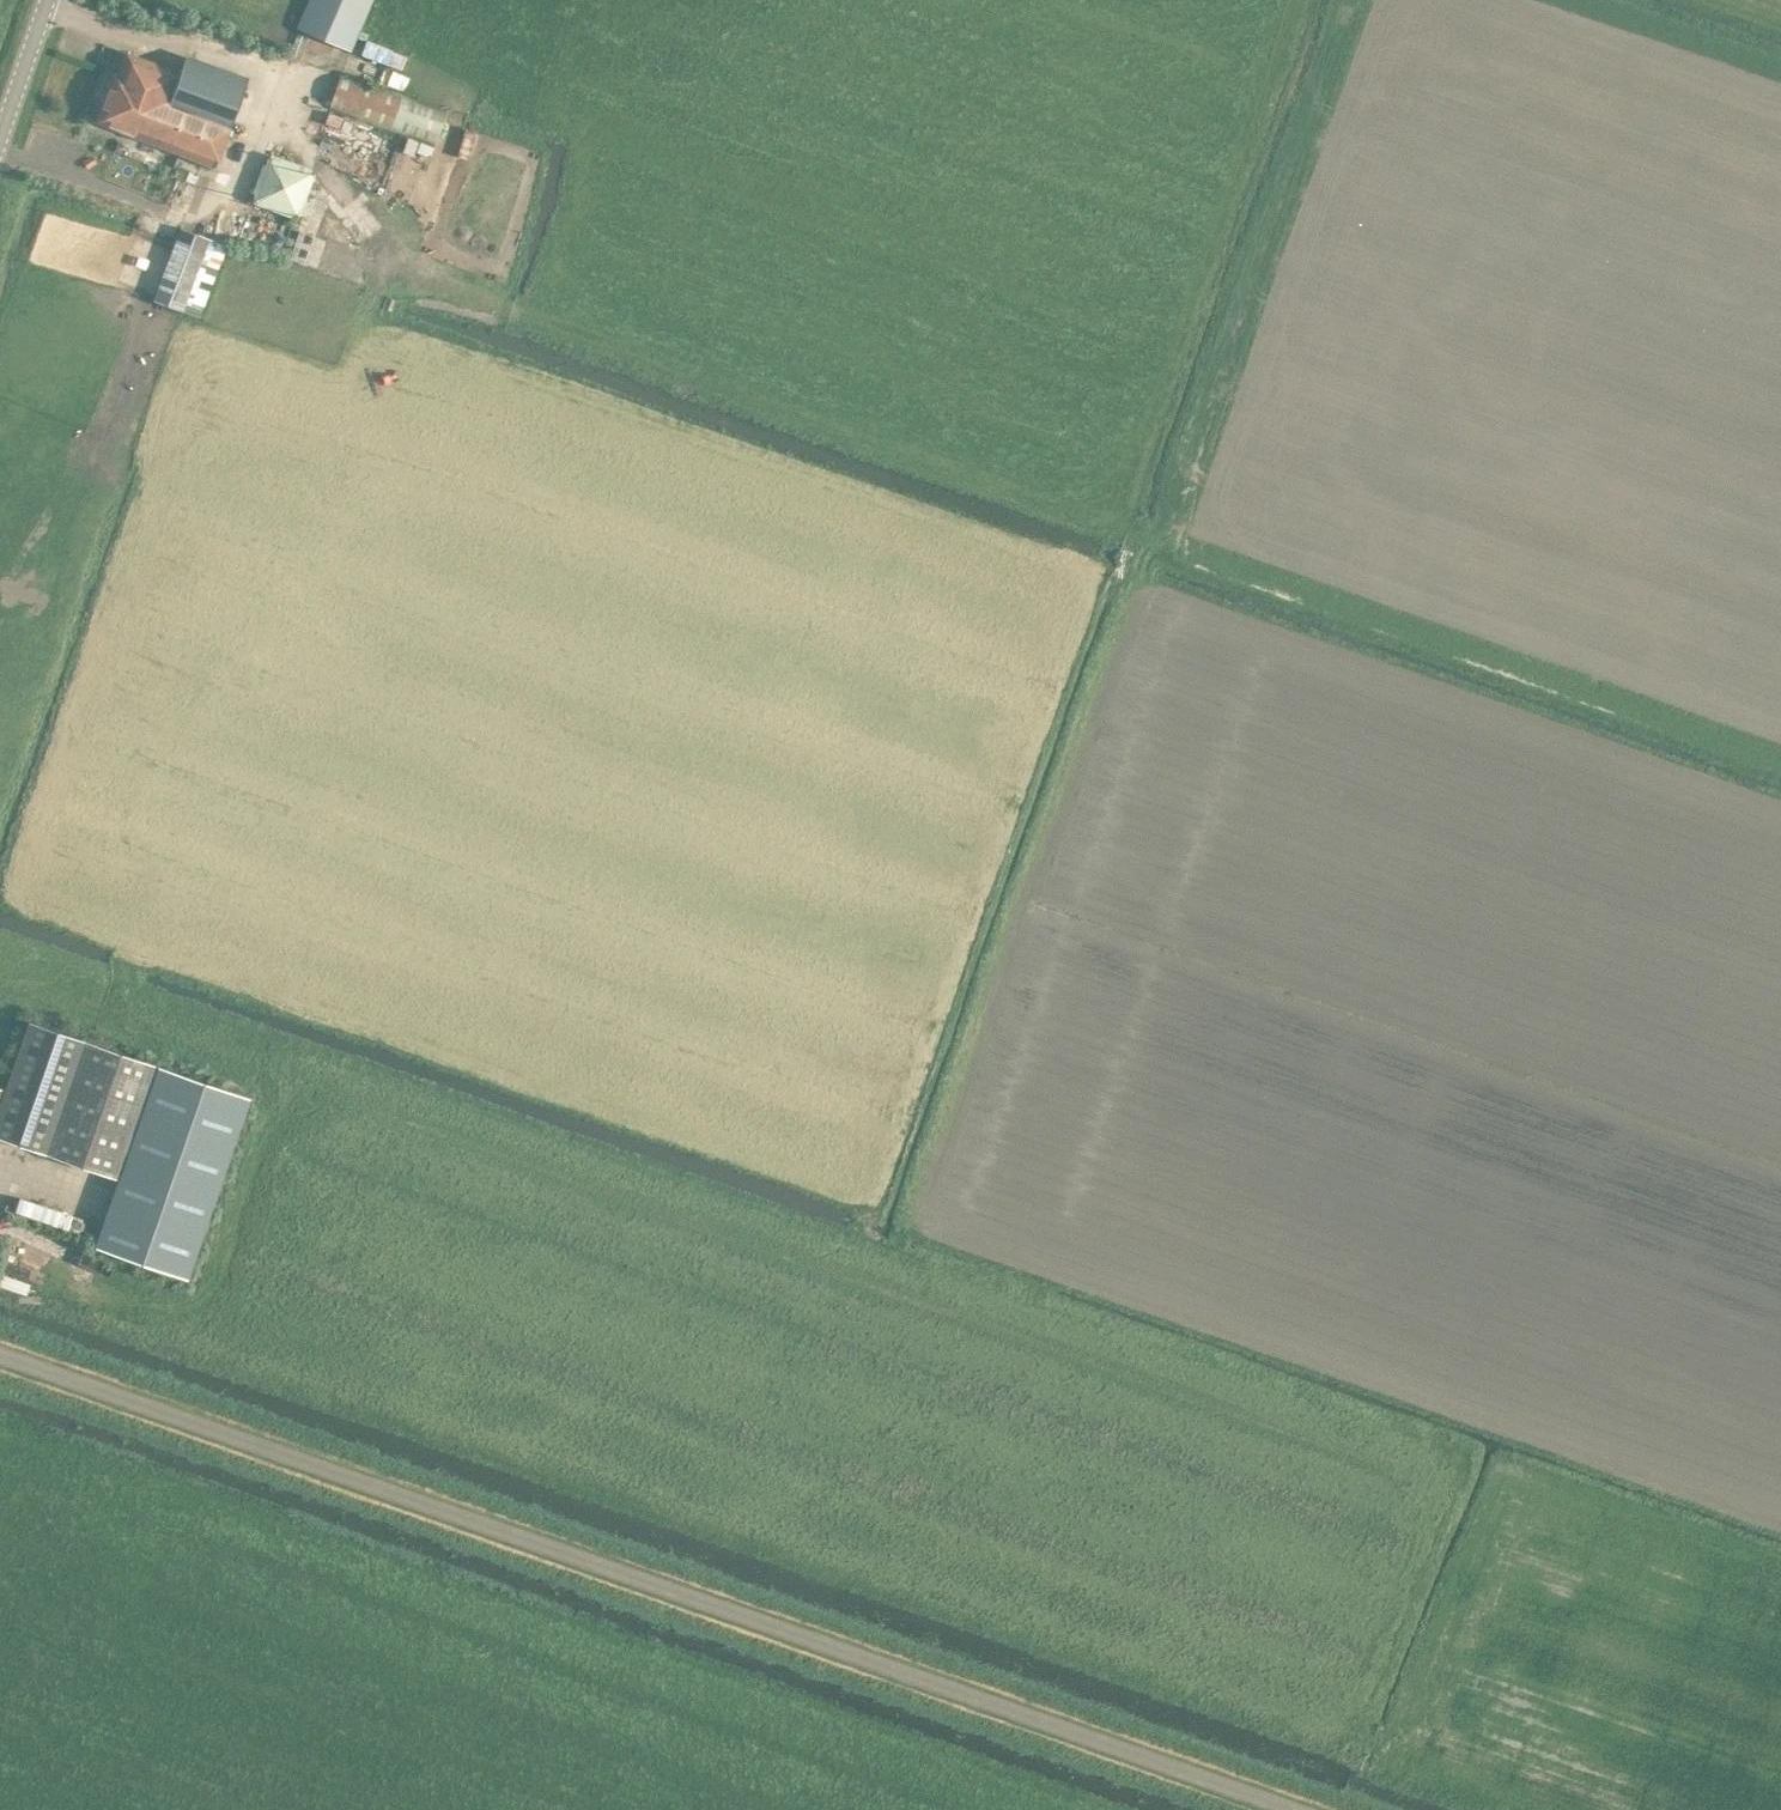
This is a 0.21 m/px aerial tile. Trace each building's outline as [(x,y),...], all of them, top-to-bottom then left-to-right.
[(298,26),(350,49),(370,0),(309,0),(298,26)] [(94,120),(214,165),(249,76),(186,53),(181,67),(131,48),(121,74),(114,71),(94,120)] [(447,108),(341,73),(330,106),(436,141),(447,108)] [(269,151),(253,200),(297,215),(316,169),(269,151)] [(152,298),(202,315),(228,243),(182,226),(152,298)] [(118,1179),(158,1066),(33,1022),(9,1091),(0,1088),(0,1138),(118,1179)] [(248,1095),(159,1065),(118,1179),(95,1245),(186,1277),(248,1095)] [(19,1195),(15,1208),(68,1224),(72,1211),(19,1195)]
